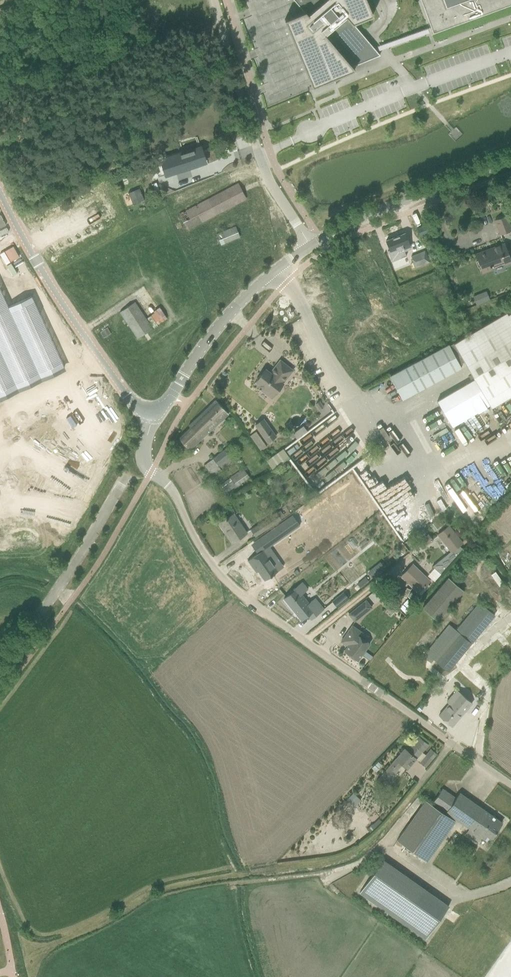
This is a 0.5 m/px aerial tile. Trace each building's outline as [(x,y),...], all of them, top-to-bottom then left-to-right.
[(373,16),(366,0),(307,0),(315,9),(308,15),(305,11),(292,17),(284,20),(312,87),(333,79),(334,80),(334,81),(335,82),(340,77),(340,76),(355,70),(352,67),(380,55),(377,52),(353,24),(373,16)] [(432,32),(433,34),(510,5),(510,0),(421,0),(432,32)] [(158,114),(162,112),(158,100),(153,102),(158,114)] [(200,147),(169,157),(173,169),(174,173),(174,172),(194,166),(197,165),(199,165),(198,162),(199,161),(204,160),(203,155),(200,147)] [(187,229),(246,198),(238,184),(179,215),(187,229)] [(139,189),(128,193),(132,204),(143,200),(139,189)] [(510,230),(506,216),(495,220),(500,234),(510,230)] [(420,235),(429,231),(427,224),(417,228),(420,235)] [(221,244),(239,236),(235,227),(216,234),(221,244)] [(398,251),(410,246),(404,233),(386,241),(390,251),(397,248),(398,251)] [(508,253),(504,244),(475,254),(478,261),(476,261),(478,267),(480,266),(482,273),(492,269),(491,266),(503,262),(504,265),(510,263),(510,262),(508,253)] [(415,268),(429,262),(425,251),(411,257),(415,268)] [(64,366),(32,296),(9,307),(0,288),(0,395),(64,366)] [(472,296),(476,305),(489,300),(486,291),(472,296)] [(152,329),(146,320),(134,302),(120,312),(137,338),(152,329)] [(507,314),(506,312),(449,345),(449,344),(390,376),(403,399),(461,368),(459,364),(464,361),(472,375),(469,376),(471,381),(437,401),(452,427),(489,405),(491,407),(510,395),(510,312),(507,314)] [(283,383),(293,370),(280,360),(270,373),(265,369),(255,382),(263,388),(261,390),(271,398),(283,383)] [(228,413),(222,407),(215,400),(188,426),(190,428),(179,438),(189,450),(228,413)] [(267,443),(276,437),(263,418),(254,425),(267,443)] [(255,431),(250,435),(257,445),(262,441),(255,431)] [(219,471),(238,457),(229,446),(211,460),(219,471)] [(272,470),(288,458),(282,448),(265,460),(272,470)] [(236,487),(250,478),(244,469),(230,478),(231,478),(228,480),(234,488),(236,486),(236,487)] [(281,520),(276,513),(276,512),(250,529),(255,537),(281,520)] [(232,543),(247,532),(234,513),(221,522),(227,532),(226,534),(232,543)] [(293,515),(259,539),(266,549),(300,525),(293,515)] [(438,535),(451,552),(432,566),(432,567),(440,574),(462,549),(459,546),(462,543),(449,526),(438,535)] [(428,535),(418,543),(422,549),(432,540),(428,535)] [(262,550),(247,560),(254,569),(256,568),(264,580),(277,571),(262,550)] [(401,577),(418,593),(430,581),(413,564),(401,577)] [(277,599),(288,588),(273,574),(262,586),(277,599)] [(444,577),(420,609),(437,621),(461,589),(444,577)] [(290,593),(284,598),(285,600),(301,620),(307,615),(308,616),(311,619),(323,609),(315,598),(308,603),(301,595),(307,589),(302,582),(289,592),(290,593)] [(343,593),(332,601),(338,608),(348,599),(343,593)] [(366,600),(348,614),(354,621),(371,607),(366,600)] [(448,671),(496,615),(479,601),(456,630),(449,624),(426,653),(448,671)] [(341,641),(347,646),(344,651),(358,660),(362,655),(364,651),(370,644),(354,632),(356,629),(352,626),(341,641)] [(364,651),(362,655),(368,660),(371,656),(364,651)] [(451,727),(472,703),(456,690),(446,701),(449,704),(439,716),(451,727)] [(419,738),(417,740),(414,737),(378,780),(384,786),(402,765),(407,769),(416,759),(420,762),(420,763),(426,768),(436,754),(431,750),(426,755),(422,752),(428,745),(419,738)] [(459,793),(456,798),(442,789),(433,803),(469,829),(466,833),(478,841),(481,837),(488,842),(502,823),(459,793)] [(355,804),(359,799),(352,793),(348,799),(355,804)] [(421,800),(394,842),(427,862),(454,820),(421,800)] [(448,906),(423,889),(400,922),(425,939),(448,906)]
